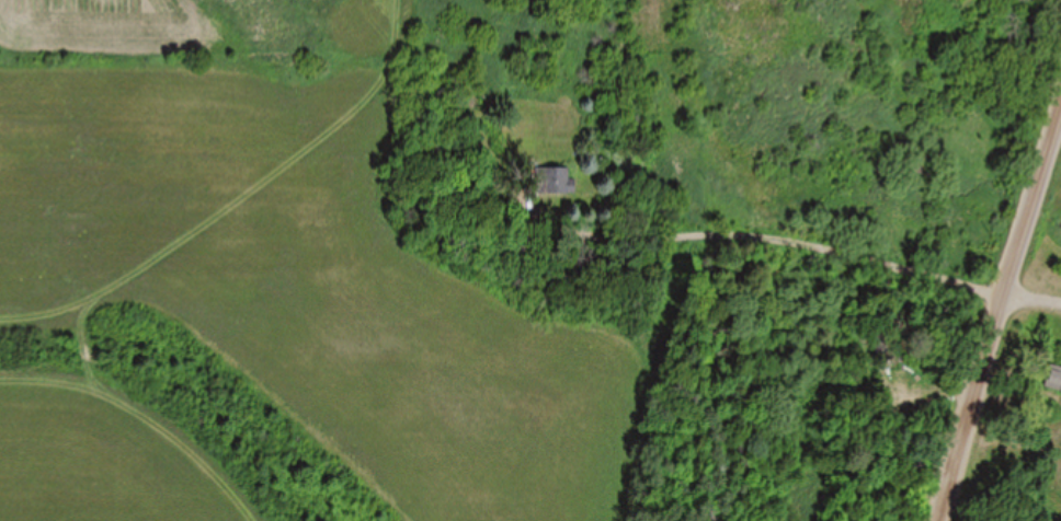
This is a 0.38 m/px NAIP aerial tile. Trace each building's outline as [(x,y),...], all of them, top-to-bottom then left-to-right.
[(569,168),(536,168),(536,194),(574,194),(574,178),(569,178),(569,168)] [(1052,365),(1045,388),(1060,393),(1060,368),(1052,365)]
